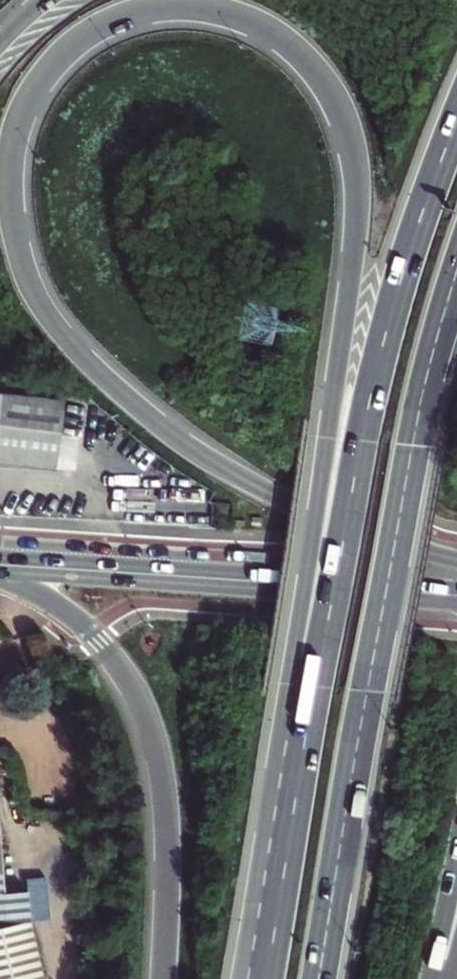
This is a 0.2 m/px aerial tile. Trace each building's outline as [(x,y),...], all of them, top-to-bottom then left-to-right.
[(0,398),(0,466),(58,472),(64,403),(0,398)] [(33,925),(31,893),(6,895),(0,819),(0,978),(46,978),(33,925)]
